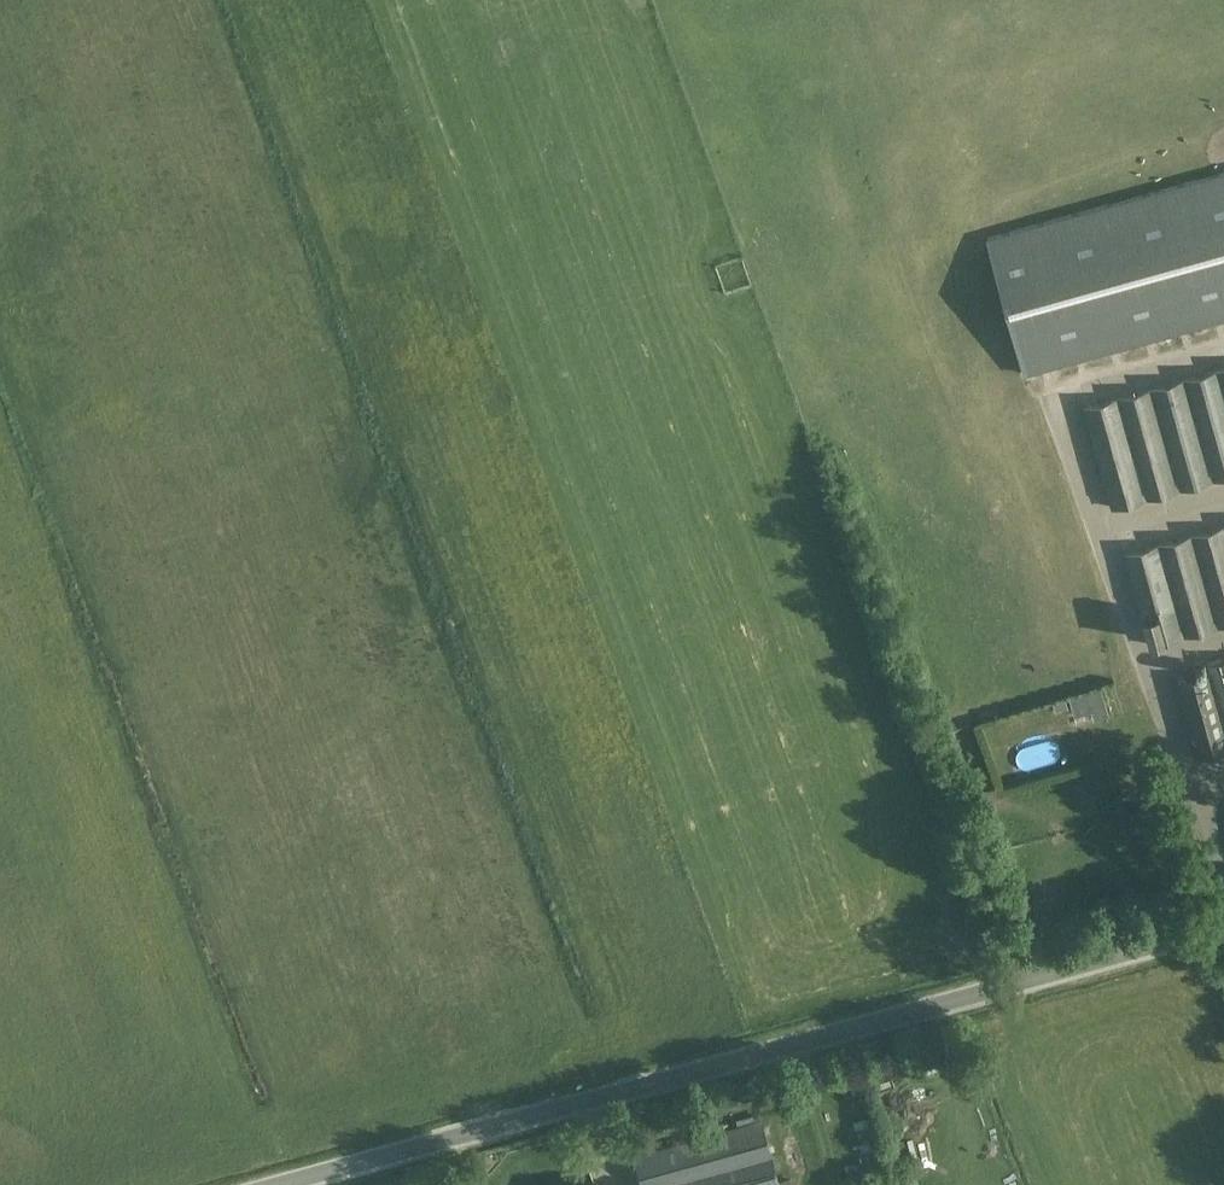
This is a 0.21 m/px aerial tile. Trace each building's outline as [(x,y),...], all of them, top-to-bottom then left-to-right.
[(1017,356),(1021,372),(1223,316),(1223,171),(984,236),(1017,356)] [(1082,406),(1110,509),(1223,477),(1223,367),(1082,406)] [(1124,552),(1149,646),(1223,625),(1223,524),(1124,552)] [(1204,662),(1208,673),(1174,683),(1196,759),(1223,751),(1223,656),(1204,662)] [(763,1118),(632,1154),(641,1184),(781,1184),(763,1118)]
